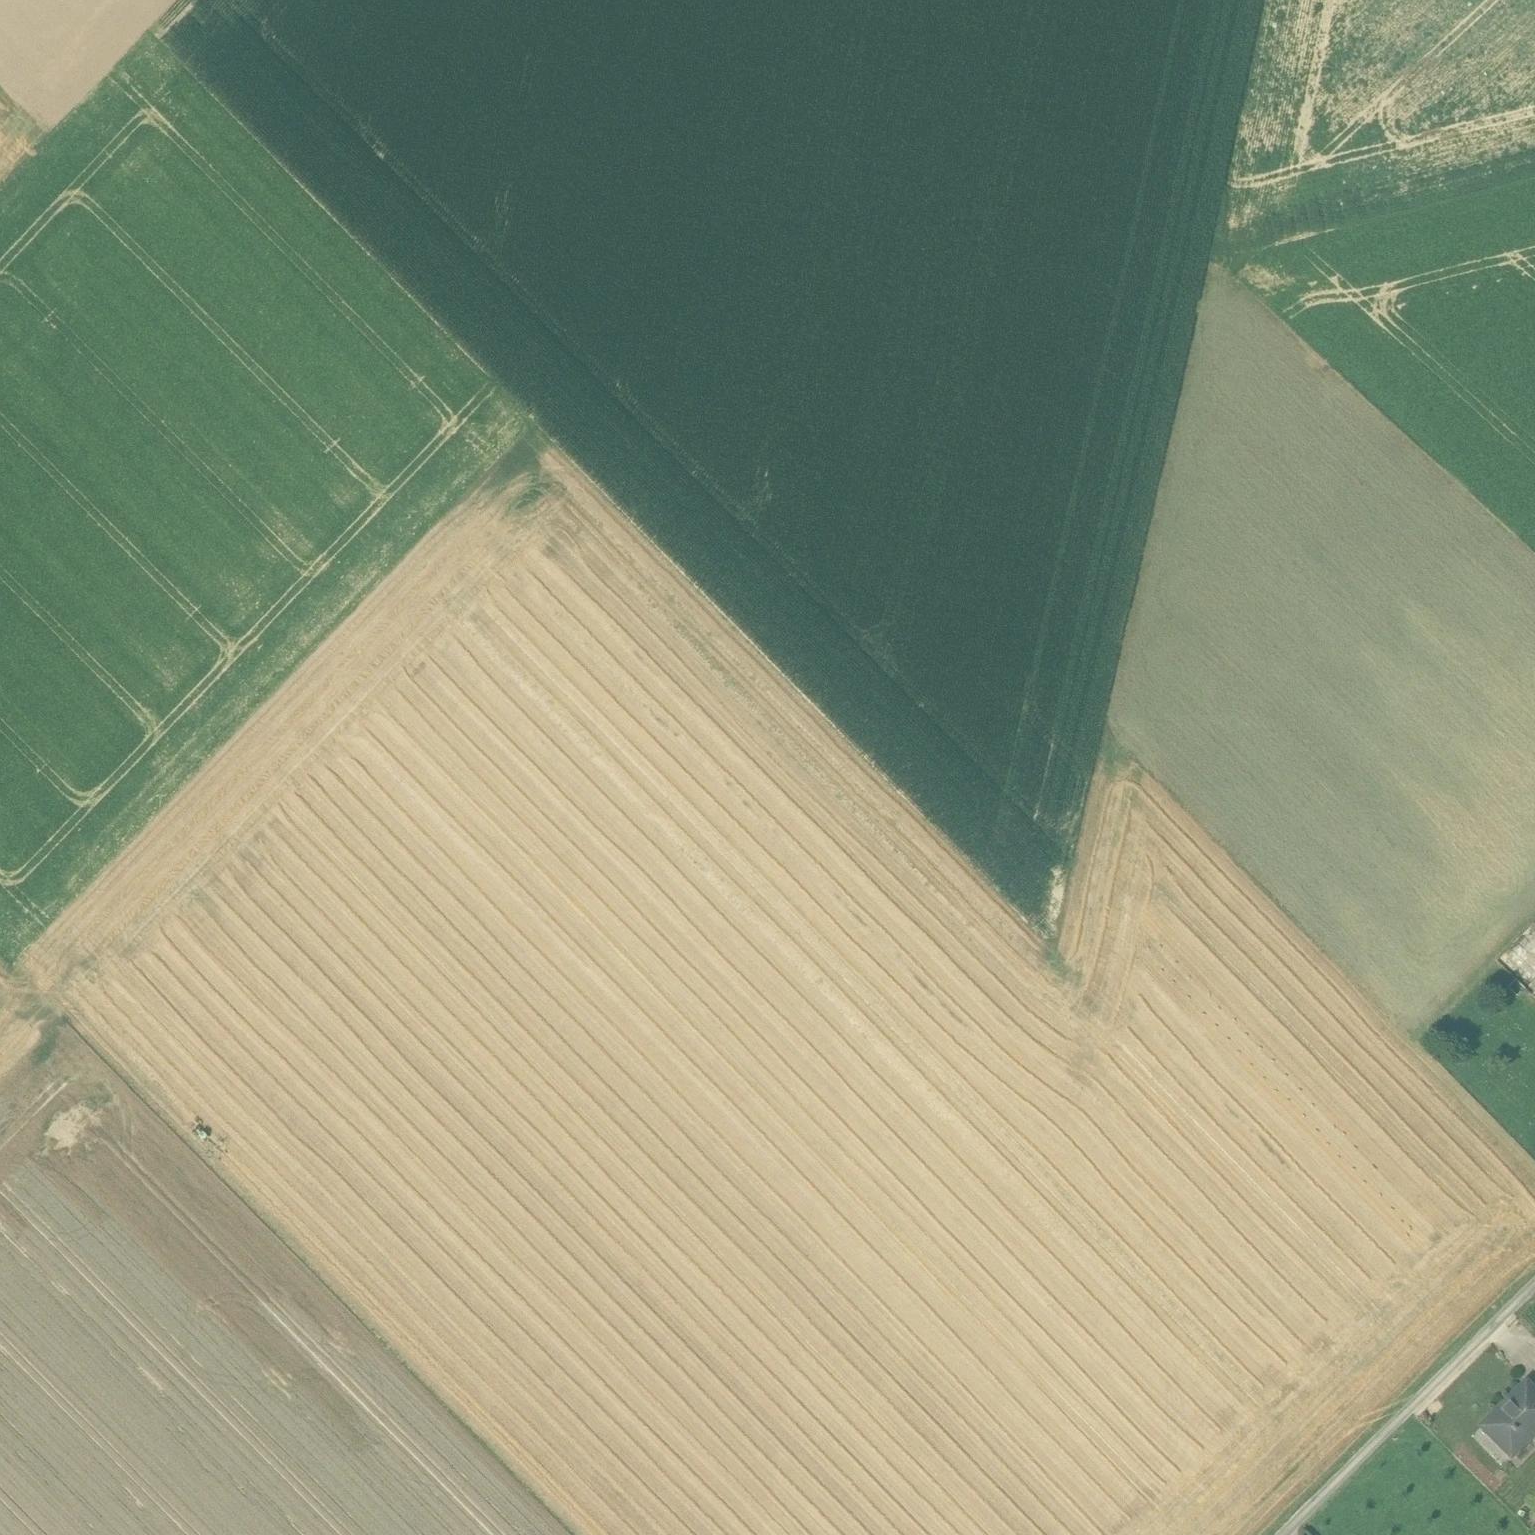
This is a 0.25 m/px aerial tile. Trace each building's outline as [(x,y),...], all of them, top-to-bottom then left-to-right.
[(1524,1385),(1483,1426),(1503,1447),(1507,1443),(1517,1452),(1534,1433),(1534,1396),(1524,1385)]
